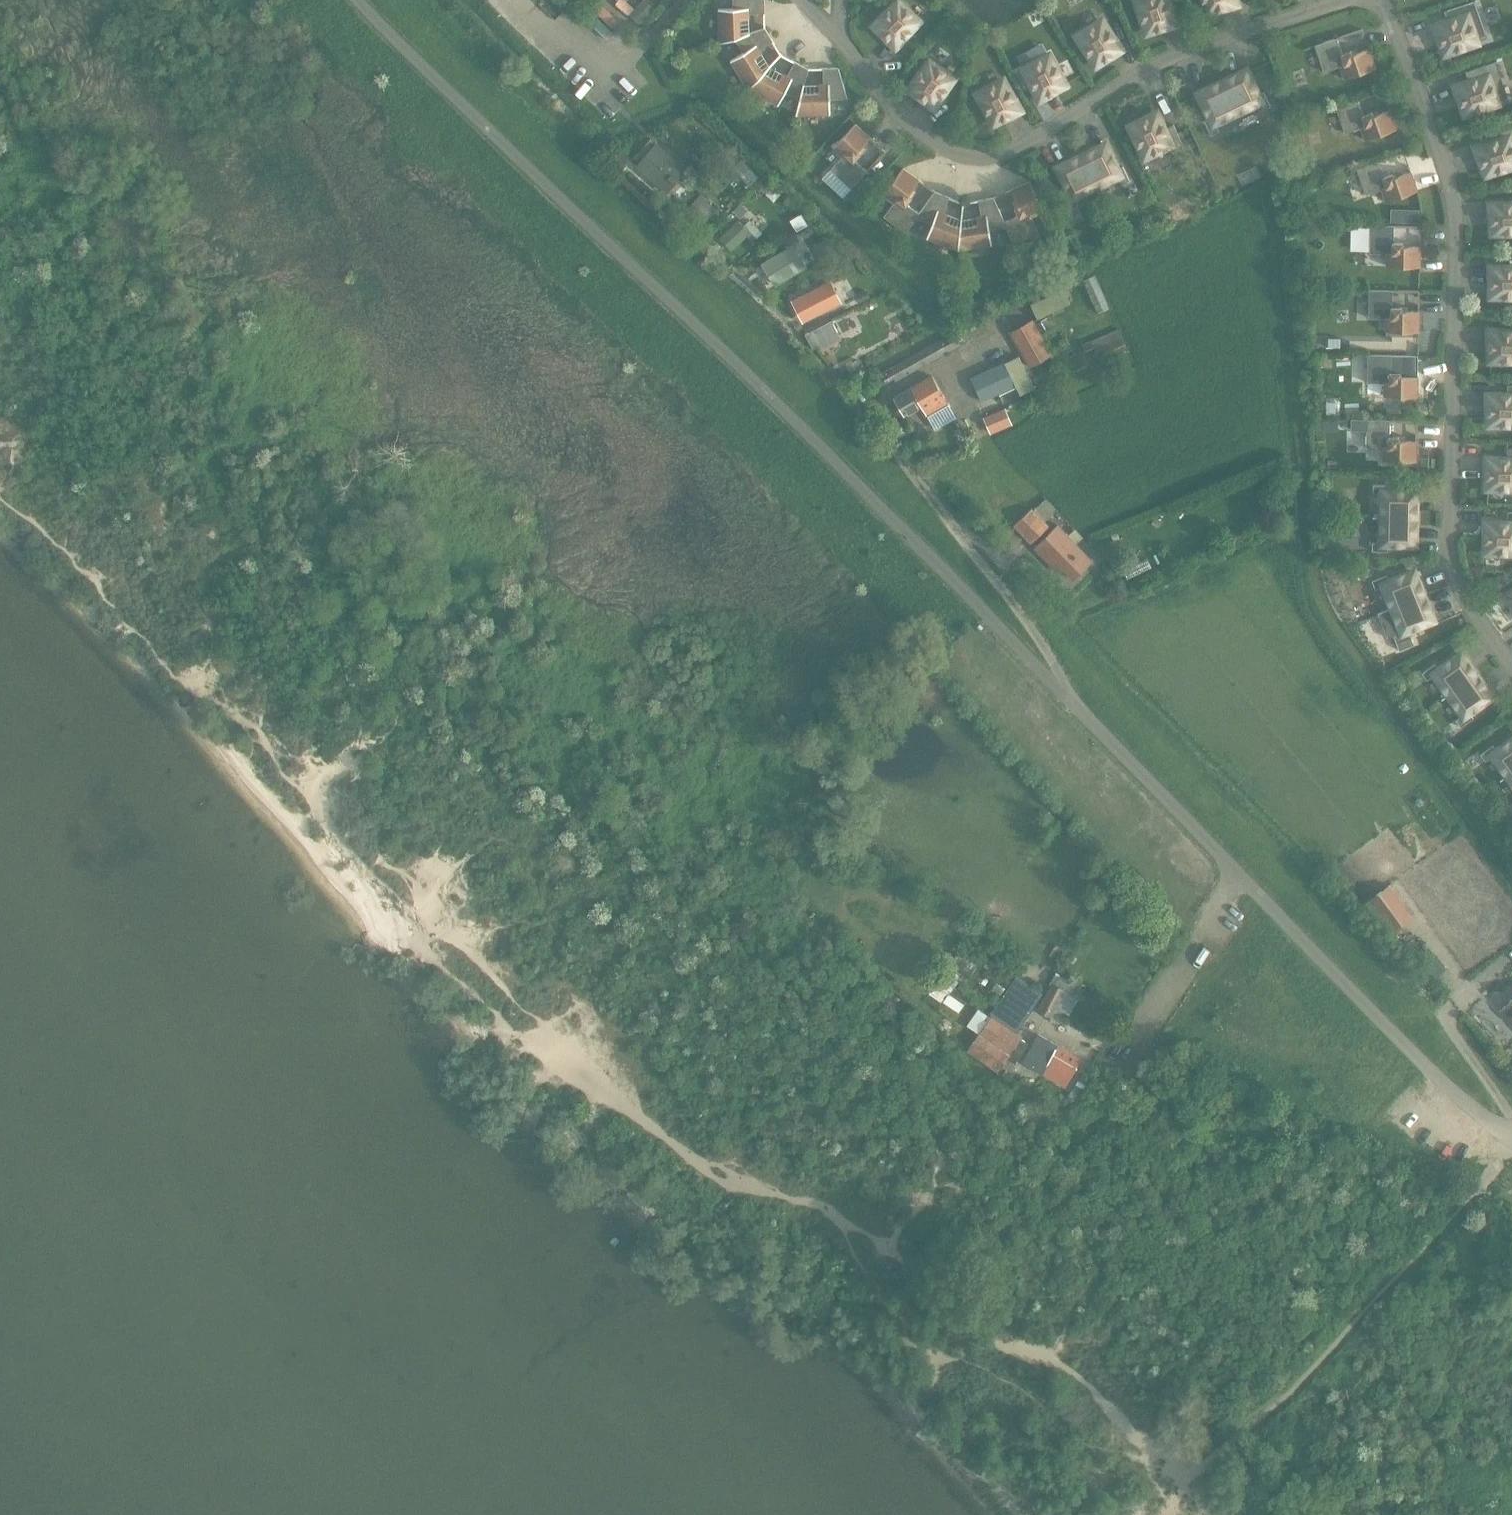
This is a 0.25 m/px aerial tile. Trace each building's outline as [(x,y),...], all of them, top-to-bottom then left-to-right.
[(719,9),(720,43),(735,39),(742,37),(741,19),(745,19),(745,14),(765,13),(765,0),(733,0),(734,8),(719,9)] [(1137,0),(1147,32),(1174,23),(1167,0),(1138,0),(1137,0)] [(1208,12),(1235,3),(1234,0),(1204,0),(1208,12)] [(1436,27),(1445,53),(1476,42),(1475,40),(1487,36),(1475,0),(1474,0),(1444,11),(1448,22),(1436,27)] [(644,1),(630,15),(641,26),(654,11),(644,1)] [(898,2),(875,26),(896,45),(919,21),(898,2)] [(1102,21),(1078,36),(1096,64),(1120,49),(1102,21)] [(744,52),(731,60),(748,89),(749,89),(765,73),(755,58),(758,56),(755,53),(774,41),(766,28),(742,37),(735,39),(744,52)] [(1363,29),(1315,45),(1324,72),(1340,66),(1344,78),(1376,68),(1363,29)] [(1049,56),(1024,69),(1040,98),(1065,85),(1049,56)] [(765,73),(749,89),(779,105),(786,92),(800,99),(802,93),(808,68),(796,61),(785,80),(781,78),(779,82),(765,73)] [(1469,83),(1456,87),(1466,114),(1497,103),(1496,101),(1508,97),(1496,61),(1465,71),(1469,83)] [(930,62),(910,89),(934,106),(953,78),(930,62)] [(800,99),(796,115),(831,114),(831,99),(848,98),(839,67),(823,68),(823,89),(819,89),(819,93),(802,93),(800,99)] [(1246,71),(1223,82),(1237,112),(1259,101),(1263,110),(1271,106),(1264,92),(1257,95),(1246,71)] [(1003,81),(978,94),(994,123),(1019,110),(1003,81)] [(1223,82),(1199,94),(1211,118),(1204,121),(1211,135),(1219,131),(1215,123),(1237,112),(1223,82)] [(1383,90),(1336,106),(1345,132),(1361,127),(1365,139),(1397,129),(1383,90)] [(1156,114),(1131,126),(1145,157),(1169,145),(1173,152),(1184,146),(1174,124),(1163,129),(1156,114)] [(843,157),(831,169),(851,188),(861,178),(867,171),(856,160),(860,155),(858,152),(871,137),(856,124),(833,148),(843,157)] [(1477,147),(1486,174),(1511,166),(1511,147),(1509,137),(1477,147)] [(651,138),(634,158),(640,163),(637,166),(666,191),(686,169),(651,138)] [(1105,145),(1082,157),(1096,186),(1118,176),(1122,184),(1130,180),(1123,166),(1116,169),(1105,145)] [(1404,152),(1357,168),(1366,194),(1382,189),(1386,201),(1418,190),(1404,152)] [(1082,157),(1058,168),(1070,192),(1063,195),(1070,209),(1078,205),(1074,197),(1096,186),(1082,157)] [(903,168),(884,195),(894,202),(884,216),(907,232),(917,218),(920,214),(907,204),(911,198),(908,196),(919,180),(903,168)] [(851,188),(844,196),(852,203),(869,186),(861,178),(851,188)] [(1018,217),(1004,223),(1006,227),(1013,244),(1039,232),(1032,217),(1044,212),(1030,181),(1011,189),(1018,206),(1014,208),(1018,217)] [(920,214),(917,218),(932,224),(927,238),(958,249),(960,228),(944,221),(945,218),(941,217),(949,196),(936,191),(920,214)] [(700,195),(688,208),(694,214),(704,223),(716,210),(700,195)] [(960,228),(958,249),(959,250),(992,244),(990,230),(1006,227),(1004,223),(993,197),(978,200),(981,220),(977,221),(978,225),(960,228)] [(1492,205),(1493,233),(1511,232),(1511,204),(1492,205)] [(1419,210),(1408,209),(1408,223),(1419,223),(1419,210)] [(803,213),(792,220),(798,230),(809,223),(803,213)] [(738,220),(720,238),(728,246),(732,249),(747,235),(753,241),(762,232),(750,220),(744,225),(738,220)] [(1371,225),(1370,253),(1387,253),(1387,266),(1420,266),(1421,226),(1371,225)] [(775,266),(768,270),(776,284),(805,266),(792,244),(799,240),(794,232),(782,240),(787,249),(770,259),(775,266)] [(1491,296),(1511,296),(1511,256),(1506,256),(1506,268),(1492,268),(1491,296)] [(1326,269),(1317,269),(1317,281),(1326,281),(1326,269)] [(1108,305),(1097,275),(1088,278),(1099,308),(1108,305)] [(818,287),(792,300),(804,322),(843,302),(831,280),(826,282),(819,286),(818,287)] [(867,289),(856,295),(860,303),(871,297),(867,289)] [(1064,289),(1031,303),(1037,317),(1070,302),(1064,289)] [(1419,290),(1369,290),(1369,317),(1386,318),(1386,331),(1419,331),(1419,290)] [(1031,319),(1010,331),(1029,365),(1049,354),(1051,352),(1041,334),(1053,327),(1046,314),(1032,321),(1031,319)] [(832,320),(805,334),(813,349),(816,347),(839,335),(832,320)] [(1119,329),(1082,344),(1085,351),(1094,347),(1098,356),(1103,354),(1105,359),(1128,349),(1119,329)] [(1490,360),(1511,360),(1511,332),(1491,332),(1490,360)] [(954,333),(886,371),(890,379),(894,377),(896,380),(960,344),(954,333)] [(1342,339),(1329,339),(1329,350),(1342,350),(1342,339)] [(1051,352),(1049,354),(1056,366),(1076,354),(1069,342),(1051,352)] [(1353,354),(1353,381),(1368,382),(1367,395),(1384,396),(1417,396),(1418,355),(1400,355),(1368,354),(1368,355),(1353,354)] [(1018,355),(1007,361),(1021,390),(1032,385),(1018,355)] [(854,361),(847,364),(851,373),(858,369),(862,368),(858,359),(854,361)] [(1005,362),(971,378),(975,387),(982,401),(1016,385),(1005,362)] [(932,375),(895,397),(905,414),(922,405),(935,429),(956,417),(932,375)] [(1489,396),(1489,424),(1511,424),(1511,384),(1507,384),(1507,396),(1489,396)] [(1327,403),(1327,415),(1336,416),(1336,403),(1327,403)] [(1006,407),(984,418),(991,433),(1013,423),(1006,407)] [(1351,419),(1351,430),(1367,430),(1366,447),(1383,447),(1383,460),(1416,461),(1417,421),(1351,419)] [(1488,488),(1511,488),(1511,448),(1507,448),(1507,460),(1488,460),(1488,488)] [(1374,484),(1373,493),(1383,493),(1382,518),(1415,518),(1416,492),(1389,492),(1389,485),(1374,484)] [(1031,508),(1014,525),(1031,542),(1049,525),(1045,521),(1057,509),(1045,499),(1033,510),(1031,508)] [(1382,542),(1372,542),(1372,551),(1388,551),(1388,544),(1415,544),(1415,518),(1382,518),(1382,542)] [(1486,552),(1511,552),(1511,524),(1507,524),(1487,524),(1486,552)] [(1058,525),(1035,547),(1058,572),(1063,568),(1073,579),(1092,561),(1077,545),(1084,537),(1075,528),(1068,536),(1058,525)] [(1387,575),(1372,581),(1375,588),(1384,585),(1393,608),(1423,596),(1414,572),(1389,581),(1387,575)] [(1423,596),(1380,614),(1388,636),(1393,634),(1397,642),(1411,637),(1408,630),(1433,620),(1423,596)] [(1407,639),(1397,643),(1400,650),(1415,644),(1411,637),(1407,639)] [(1435,664),(1422,673),(1427,680),(1435,674),(1449,694),(1476,675),(1461,654),(1439,670),(1435,664)] [(1476,675),(1449,694),(1463,715),(1456,720),(1461,727),(1474,718),(1469,712),(1491,697),(1476,675)] [(1481,754),(1486,761),(1493,755),(1508,776),(1511,772),(1511,741),(1498,751),(1493,745),(1481,754)] [(1391,931),(1412,916),(1389,885),(1369,900),(1391,931)] [(1053,983),(1038,1010),(1050,1017),(1070,980),(1056,972),(1051,982),(1053,983)] [(999,1006),(970,1048),(999,1068),(1007,1057),(1016,1063),(1028,1045),(1020,1039),(1021,1037),(1017,1034),(1042,993),(1019,977),(999,1006)] [(1511,1020),(1511,999),(1502,1009),(1511,1020)] [(1039,1035),(1023,1062),(1043,1073),(1066,1086),(1081,1059),(1058,1046),(1039,1035)]
